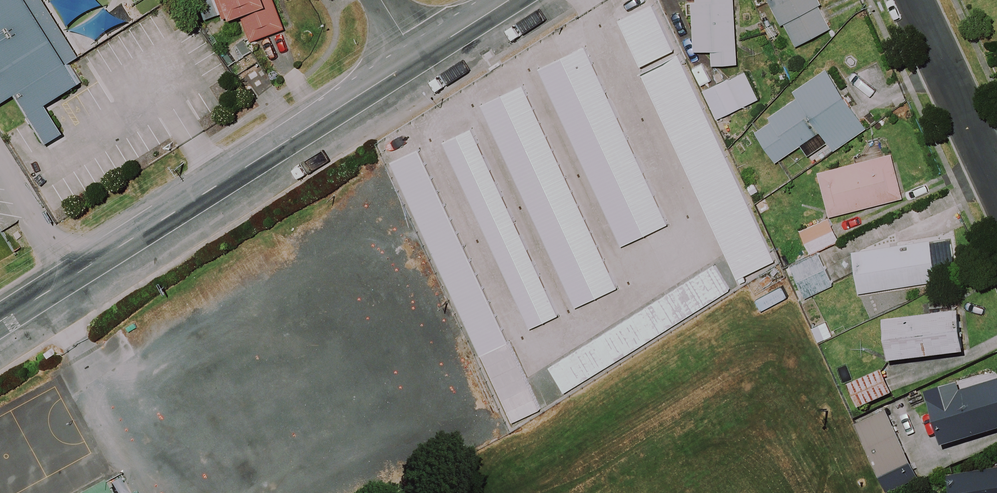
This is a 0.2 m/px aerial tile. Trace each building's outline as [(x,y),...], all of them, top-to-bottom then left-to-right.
[(37,0),(0,0),(0,101),(7,96),(38,144),(59,131),(43,106),(77,85),(64,65),(74,59),(37,0)] [(272,0),(218,0),(226,20),(237,16),(247,43),(283,29),(272,0)] [(731,0),(697,0),(697,3),(688,3),(691,52),(709,51),(710,66),(735,64),(731,0)] [(777,26),(780,24),(792,48),(829,29),(814,0),(763,0),(777,26)] [(653,7),(617,23),(638,69),(674,53),(653,7)] [(673,220),(590,39),(536,64),(619,245),(673,220)] [(680,59),(640,77),(734,281),(774,263),(680,59)] [(863,130),(824,70),(791,92),(795,99),(751,128),(773,163),(800,146),(806,157),(825,145),(830,152),(863,130)] [(756,101),(743,73),(703,91),(716,120),(756,101)] [(527,85),(480,106),(572,306),(619,285),(527,85)] [(475,130),(446,144),(531,330),(560,316),(475,130)] [(421,150),(388,165),(475,354),(508,339),(421,150)] [(900,198),(888,154),(814,174),(826,218),(900,198)] [(838,242),(829,219),(796,232),(805,255),(838,242)] [(934,281),(928,241),(854,252),(860,293),(934,281)] [(829,287),(815,256),(787,268),(801,299),(829,287)] [(962,354),(957,312),(880,323),(885,364),(962,354)] [(891,395),(882,372),(846,386),(856,409),(891,395)] [(994,377),(925,397),(940,447),(996,431),(996,386),(994,377)] [(884,413),(854,427),(883,492),(892,492),(915,483),(884,413)] [(948,492),(996,492),(996,470),(945,479),(948,492)] [(117,479),(103,487),(99,478),(72,492),(125,492),(117,479)]
